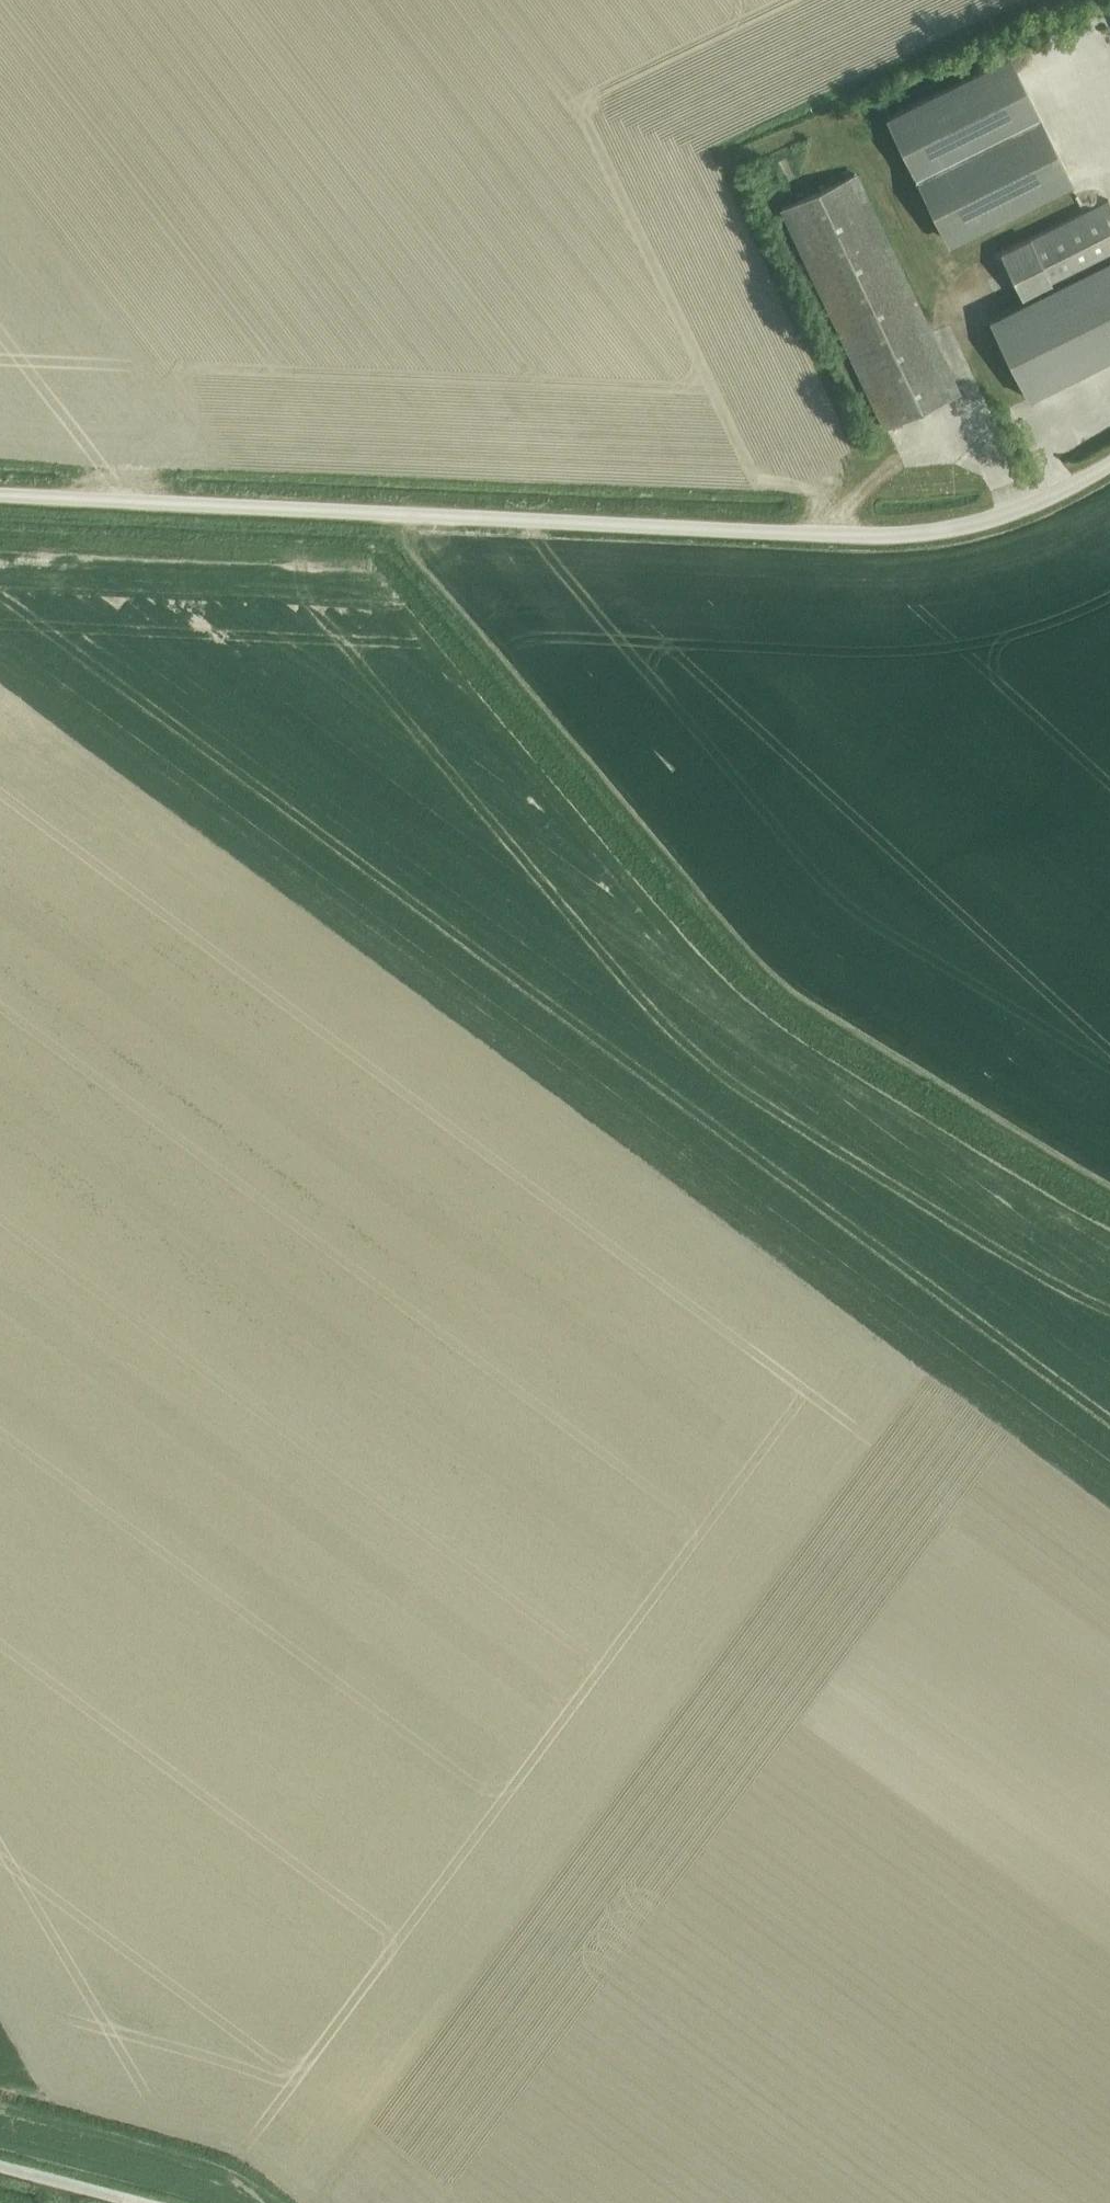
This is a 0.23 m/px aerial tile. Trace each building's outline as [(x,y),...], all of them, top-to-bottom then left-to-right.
[(889,113),(951,239),(1069,181),(1007,55),(889,113)] [(886,427),(959,393),(854,173),(782,207),(886,427)] [(1024,300),(990,317),(1029,395),(1109,355),(1109,203),(1108,198),(1001,251),(1024,300)]
